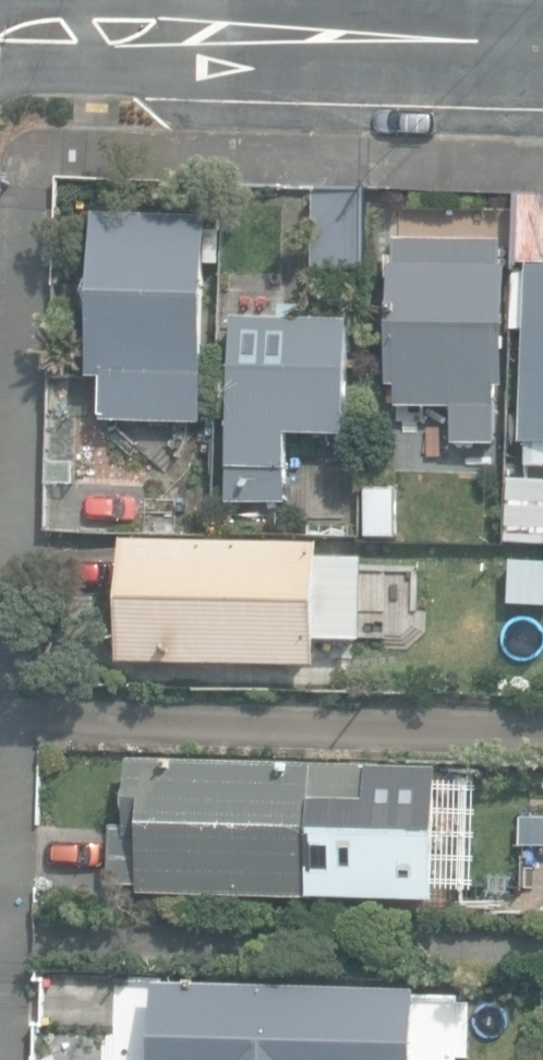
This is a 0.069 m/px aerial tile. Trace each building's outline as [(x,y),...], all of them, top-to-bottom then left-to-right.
[(315,270),(367,272),(370,192),(317,192),(315,270)] [(542,264),(542,196),(517,196),(516,263),(542,264)] [(104,421),(203,424),(208,220),(97,218),(93,378),(105,378),(104,421)] [(451,443),(498,445),(500,388),(505,388),(509,268),(502,268),(503,240),(395,237),(394,265),(391,266),(387,386),(397,387),(396,408),(452,410),(451,443)] [(542,465),(542,268),(528,267),(520,443),(529,444),(528,464),(542,465)] [(228,503),(288,505),(290,435),(351,437),(354,321),(305,320),(306,308),(282,307),(282,319),(233,318),(228,503)] [(542,545),(542,483),(510,481),(507,543),(542,545)] [(368,489),(368,537),(399,537),(399,489),(368,489)] [(323,541),(121,538),(118,662),(320,665),(320,642),(369,642),(370,556),(323,555),(323,541)] [(542,601),(542,564),(509,563),(508,600),(542,601)] [(140,893),(437,903),(441,771),(130,761),(128,828),(114,828),(113,885),(140,886),(140,893)] [(34,1026),(114,1028),(115,976),(36,974),(34,1026)] [(418,993),(156,984),(153,1051),(153,1059),(415,1059),(418,993)]
